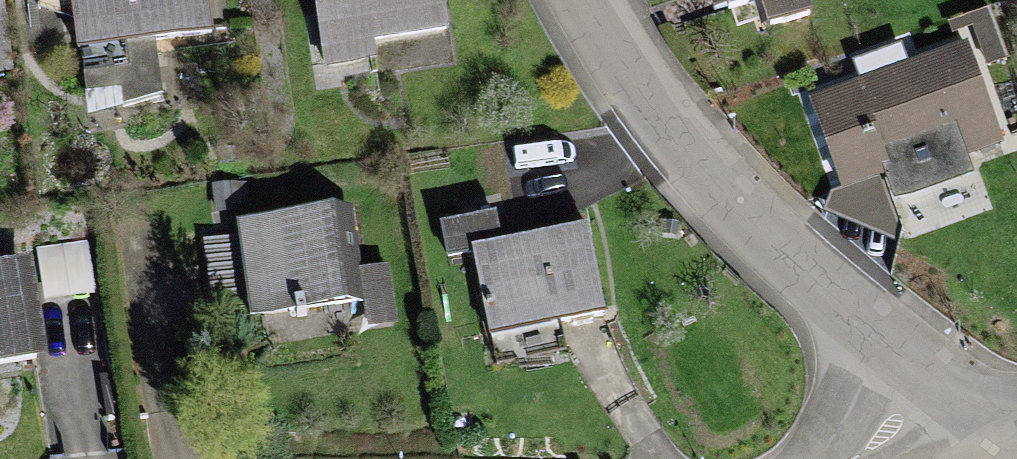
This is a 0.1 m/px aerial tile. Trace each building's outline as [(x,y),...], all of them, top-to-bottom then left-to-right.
[(93,60),(227,43),(222,0),(86,0),(93,60)] [(452,0),(324,0),(335,59),(458,38),(452,0)] [(723,13),(764,0),(719,0),(723,13)] [(781,22),(823,9),(820,0),(774,0),(781,22)] [(974,46),(821,97),(854,196),(1008,144),(974,46)] [(357,207),(246,223),(259,315),(369,299),(374,328),(404,324),(395,263),(366,267),(357,207)] [(520,241),(515,211),(447,223),(453,257),(486,251),(501,333),(619,312),(604,226),(520,241)] [(44,260),(0,267),(0,371),(60,361),(44,260)]
